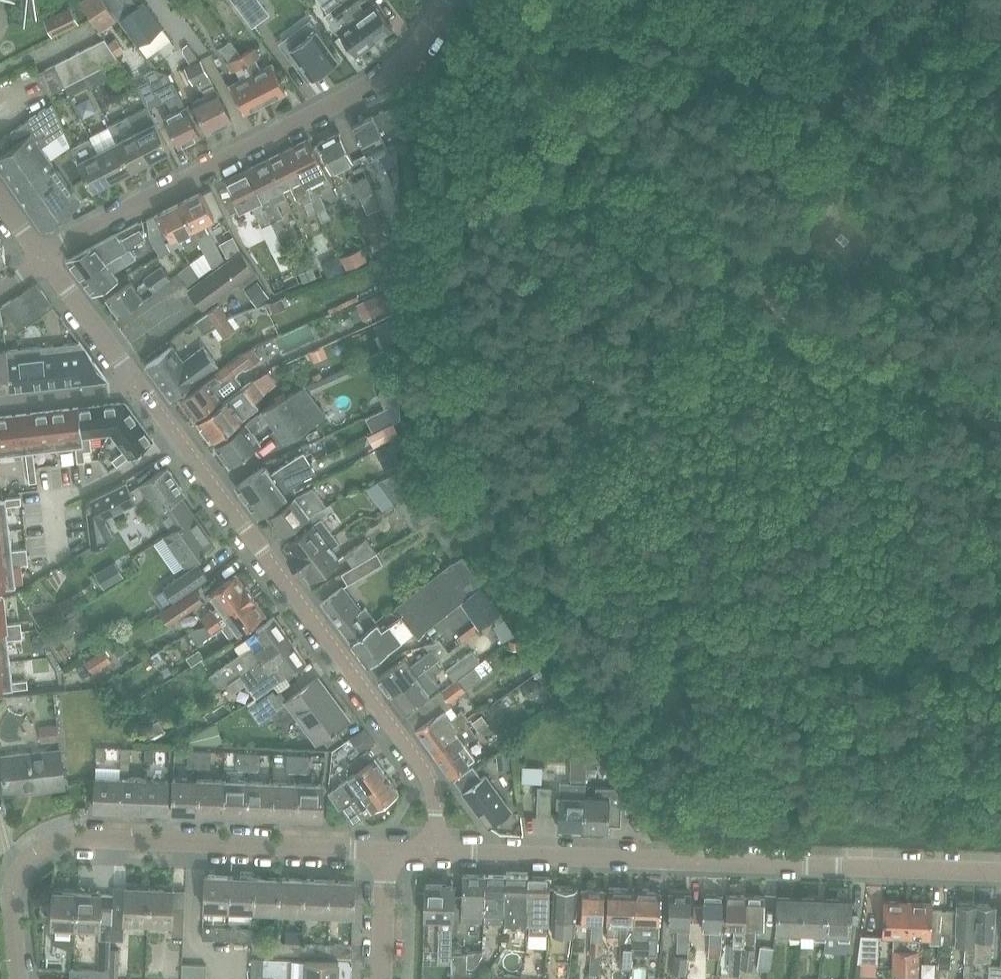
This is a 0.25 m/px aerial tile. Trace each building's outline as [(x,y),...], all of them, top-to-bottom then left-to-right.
[(93,21),(110,10),(104,0),(81,0),(80,1),(93,21)] [(254,25),(266,16),(255,0),(234,0),(254,25)] [(343,0),(321,0),(329,11),(331,10),(337,18),(341,15),(348,23),(338,31),(344,39),(355,55),(373,42),(343,0)] [(373,42),(392,28),(374,4),(364,11),(358,3),(361,0),(343,0),(373,42)] [(119,20),(138,46),(146,57),(170,39),(143,2),(119,20)] [(47,21),(53,33),(76,22),(70,9),(47,21)] [(315,29),(286,51),(297,64),(299,62),(312,78),(323,70),(325,71),(341,59),(334,51),(333,53),(332,52),(315,29)] [(105,38),(93,44),(103,66),(118,58),(105,38)] [(241,54),(231,41),(232,41),(231,40),(220,47),(220,48),(221,48),(229,60),(227,61),(232,71),(236,69),(241,79),(231,85),(245,112),(265,101),(241,54)] [(103,66),(93,44),(74,54),(85,75),(103,66)] [(255,47),(241,54),(265,101),(285,91),(272,64),(261,69),(256,59),(260,56),(255,47)] [(85,75),(74,54),(55,64),(66,85),(85,75)] [(231,119),(225,107),(200,59),(190,64),(185,67),(193,83),(197,81),(201,89),(203,89),(206,94),(193,101),(208,130),(231,119)] [(66,85),(55,64),(39,72),(49,93),(66,85)] [(168,74),(155,68),(145,73),(148,80),(138,85),(148,105),(149,107),(167,98),(174,112),(165,117),(179,145),(199,135),(168,74)] [(0,139),(0,168),(43,228),(80,203),(69,186),(41,146),(64,130),(52,102),(0,139)] [(384,110),(372,115),(353,125),(358,134),(356,135),(358,139),(360,138),(369,157),(378,152),(386,168),(397,162),(403,128),(397,104),(384,110)] [(161,132),(149,107),(148,105),(128,115),(150,160),(170,150),(161,132)] [(150,160),(128,115),(109,125),(110,127),(131,170),(150,160)] [(131,170),(110,127),(91,137),(112,180),(131,170)] [(339,132),(317,143),(344,196),(354,191),(346,175),(342,167),(354,161),(339,132)] [(112,180),(91,137),(70,148),(92,190),(112,180)] [(313,145),(312,146),(308,138),(287,149),(311,200),(313,199),(319,210),(325,207),(317,190),(331,183),(314,149),(315,149),(313,145)] [(311,200),(287,149),(266,159),(280,189),(282,188),(290,184),(297,200),(300,199),(302,204),(311,200)] [(280,189),(266,159),(246,169),(273,222),(283,217),(276,202),(286,198),(282,188),(280,189)] [(273,222),(246,169),(225,180),(229,186),(218,192),(229,214),(250,204),(255,213),(256,212),(259,217),(260,216),(270,235),(277,232),(273,222)] [(373,192),(367,177),(355,182),(361,196),(373,192)] [(214,218),(201,192),(179,203),(198,239),(201,245),(212,267),(224,258),(210,231),(208,232),(204,223),(214,218)] [(198,239),(179,203),(158,213),(171,239),(167,242),(171,250),(179,246),(181,248),(198,239)] [(161,231),(154,216),(147,219),(150,236),(161,231)] [(140,230),(133,234),(139,245),(146,241),(144,239),(140,230)] [(94,245),(68,260),(80,276),(127,251),(116,234),(94,245)] [(362,248),(341,257),(346,269),(367,260),(362,248)] [(136,258),(130,249),(127,251),(80,276),(93,293),(118,279),(113,271),(136,258)] [(241,251),(204,277),(188,289),(202,308),(218,297),(238,282),(242,287),(259,275),(241,251)] [(187,284),(203,274),(194,260),(178,272),(187,284)] [(130,280),(122,286),(106,298),(119,315),(170,278),(160,265),(144,277),(145,279),(138,284),(140,286),(137,288),(130,280)] [(36,282),(12,298),(29,323),(42,314),(42,313),(53,305),(36,282)] [(12,298),(0,306),(0,307),(16,332),(29,323),(12,298)] [(390,299),(382,303),(387,316),(396,311),(390,299)] [(220,336),(234,326),(222,308),(206,318),(220,336)] [(333,326),(317,330),(322,348),(338,344),(333,326)] [(107,379),(79,341),(6,350),(10,389),(107,379)] [(217,364),(204,345),(182,361),(171,346),(146,365),(171,399),(217,364)] [(252,347),(240,355),(249,367),(260,359),(252,347)] [(10,389),(6,350),(5,350),(0,350),(0,391),(10,389)] [(197,386),(181,398),(195,417),(211,406),(221,398),(242,383),(235,373),(228,364),(197,386)] [(266,392),(255,377),(197,421),(212,441),(213,441),(243,419),(242,417),(236,409),(250,398),(253,402),(266,392)] [(327,417),(318,404),(305,386),(277,399),(262,409),(284,440),(327,417)] [(125,402),(79,407),(84,451),(92,450),(90,435),(111,433),(125,402)] [(125,402),(111,433),(124,450),(112,459),(117,465),(129,457),(153,440),(125,402)] [(399,420),(393,405),(379,411),(385,425),(394,422),(399,420)] [(79,407),(50,410),(54,449),(76,447),(77,462),(85,461),(84,451),(79,407)] [(50,410),(21,414),(26,453),(27,467),(35,467),(33,452),(54,449),(50,410)] [(258,413),(231,433),(215,445),(230,465),(261,442),(252,431),(262,424),(257,418),(260,416),(258,413)] [(26,453),(21,414),(0,416),(0,456),(26,453)] [(400,434),(394,422),(385,425),(367,433),(373,446),(400,434)] [(387,468),(390,475),(405,468),(392,443),(375,451),(384,469),(387,468)] [(311,462),(306,453),(281,466),(270,474),(264,466),(236,487),(247,502),(288,473),(311,462)] [(316,472),(311,462),(288,473),(247,502),(258,517),(295,490),(290,484),(316,472)] [(35,467),(27,467),(29,482),(37,481),(35,467)] [(140,485),(141,486),(131,491),(126,481),(86,500),(91,548),(114,535),(104,516),(136,501),(147,495),(170,528),(193,513),(181,496),(185,494),(167,467),(140,485)] [(405,468),(390,475),(377,481),(394,504),(417,487),(405,468)] [(295,496),(284,504),(268,516),(282,535),(317,510),(326,505),(312,486),(295,496)] [(437,516),(417,487),(394,504),(414,530),(428,522),(437,516)] [(9,529),(7,505),(21,504),(20,496),(6,498),(6,499),(0,500),(0,530),(9,529)] [(193,513),(170,528),(163,533),(185,565),(203,552),(204,554),(207,552),(206,550),(214,544),(193,513)] [(459,550),(437,516),(428,522),(451,557),(459,550)] [(321,518),(290,540),(284,545),(291,554),(287,556),(294,565),(334,535),(321,518)] [(28,556),(27,548),(12,550),(10,529),(0,530),(0,559),(28,556)] [(339,542),(334,535),(294,565),(301,574),(304,572),(310,580),(339,559),(331,548),(339,542)] [(344,554),(352,566),(377,552),(366,538),(344,554)] [(383,563),(377,552),(352,566),(341,573),(347,584),(383,563)] [(16,587),(14,565),(28,564),(28,556),(0,559),(0,589),(16,587)] [(475,589),(453,561),(376,621),(350,641),(368,664),(384,652),(402,638),(400,636),(412,627),(419,637),(425,628),(460,602),(475,589)] [(198,564),(166,587),(174,598),(206,576),(198,564)] [(207,625),(251,594),(245,586),(245,587),(236,574),(209,593),(218,605),(201,617),(207,625)] [(460,602),(480,628),(481,627),(481,626),(500,612),(480,585),(475,589),(460,602)] [(343,586),(338,590),(322,602),(350,641),(376,621),(365,607),(361,610),(343,586)] [(169,622),(201,599),(193,587),(160,610),(169,622)] [(256,601),(251,594),(207,625),(194,629),(189,632),(198,644),(213,632),(222,626),(229,637),(237,632),(238,633),(264,614),(255,601),(256,601)] [(22,630),(21,622),(6,624),(3,596),(0,596),(0,632),(22,630)] [(274,617),(258,628),(255,630),(256,632),(234,647),(240,655),(209,677),(216,688),(226,681),(228,683),(240,674),(241,674),(250,667),(290,639),(274,617)] [(22,630),(0,632),(0,661),(10,660),(8,639),(22,638),(22,630)] [(306,662),(290,639),(250,667),(257,677),(272,667),(281,680),(306,662)] [(404,657),(394,665),(377,677),(390,694),(435,662),(439,659),(432,649),(410,665),(404,657)] [(454,680),(480,661),(472,652),(446,671),(454,680)] [(10,660),(0,661),(0,691),(13,690),(13,689),(28,687),(27,680),(12,681),(10,661),(10,660)] [(441,669),(435,662),(390,694),(403,712),(440,685),(433,675),(441,669)] [(442,692),(441,690),(424,702),(434,715),(416,729),(435,754),(449,743),(446,740),(456,733),(454,731),(465,723),(469,720),(462,710),(450,718),(444,710),(451,705),(449,702),(473,684),(470,680),(480,674),(475,667),(442,692)] [(240,674),(228,683),(234,691),(246,683),(241,674),(240,674)] [(314,739),(306,746),(309,749),(330,750),(322,740),(337,730),(336,728),(343,723),(326,698),(330,695),(317,677),(286,701),(314,739)] [(249,708),(260,724),(284,705),(273,690),(249,708)] [(349,747),(367,735),(355,718),(337,731),(349,747)] [(475,736),(465,723),(454,731),(456,733),(446,740),(449,743),(435,754),(451,775),(474,758),(464,744),(475,736)] [(96,760),(106,760),(106,747),(97,746),(96,760)] [(121,759),(130,759),(130,748),(122,748),(121,759)] [(145,762),(154,762),(154,749),(145,749),(145,762)] [(187,767),(199,767),(199,751),(188,750),(187,767)] [(1,757),(3,772),(5,792),(25,790),(24,788),(35,787),(36,789),(64,785),(60,751),(1,757)] [(199,751),(199,767),(210,768),(211,751),(199,751)] [(237,769),(248,769),(249,753),(238,752),(237,769)] [(249,753),(248,769),(260,770),(260,753),(249,753)] [(286,771),(298,771),(299,755),(287,755),(286,771)] [(299,755),(298,771),(309,772),(310,755),(299,755)] [(512,756),(511,772),(533,774),(534,757),(512,756)] [(572,782),(585,783),(586,757),(573,757),(572,782)] [(339,809),(342,807),(387,776),(375,759),(349,778),(328,792),(339,809)] [(454,779),(463,792),(489,827),(511,811),(485,775),(482,778),(473,766),(454,779)] [(94,808),(118,809),(119,777),(95,776),(94,808)] [(387,776),(342,807),(352,825),(399,792),(387,776)] [(118,809),(141,810),(143,778),(119,777),(118,809)] [(143,778),(141,810),(167,811),(168,779),(143,778)] [(171,811),(197,812),(198,779),(173,778),(171,811)] [(197,812),(222,813),(223,780),(198,779),(197,812)] [(222,813),(246,814),(248,781),(223,780),(222,813)] [(246,814),(271,815),(272,782),(248,781),(246,814)] [(271,815),(296,816),(297,783),(272,782),(271,815)] [(560,782),(559,806),(558,826),(583,827),(585,796),(585,783),(572,782),(560,782)] [(297,783),(296,816),(321,818),(323,784),(297,783)] [(596,787),(596,797),(585,796),(583,827),(609,828),(609,824),(620,825),(621,806),(627,806),(627,805),(616,788),(596,787)] [(538,789),(538,794),(537,813),(551,814),(552,790),(538,789)] [(485,875),(463,874),(462,897),(453,897),(452,920),(452,921),(462,921),(484,922),(485,875)] [(230,876),(205,875),(204,908),(229,909),(230,876)] [(507,875),(485,875),(484,922),(491,922),(506,922),(507,875)] [(529,876),(507,875),(506,922),(528,922),(529,876)] [(255,877),(230,876),(229,909),(254,910),(255,877)] [(550,877),(529,876),(528,922),(527,932),(548,932),(549,908),(550,877)] [(280,878),(255,877),(254,910),(279,911),(280,878)] [(305,879),(280,878),(279,911),(304,912),(305,879)] [(330,880),(305,879),(304,912),(328,913),(330,880)] [(355,881),(330,880),(328,913),(354,915),(355,881)] [(424,919),(425,919),(452,920),(453,897),(454,885),(426,884),(424,919)] [(125,887),(123,887),(113,887),(113,894),(112,939),(124,939),(125,920),(148,921),(149,888),(125,887)] [(186,890),(149,888),(148,921),(172,922),(172,934),(183,934),(186,890)] [(578,889),(554,888),(553,919),(552,933),(576,934),(576,920),(578,889)] [(583,889),(582,909),(582,923),(591,924),(589,975),(599,975),(603,951),(605,890),(583,889)] [(635,891),(609,890),(608,923),(620,923),(619,944),(620,944),(620,965),(623,969),(631,969),(632,965),(633,960),(635,891)] [(73,951),(74,951),(76,926),(77,892),(53,891),(52,925),(51,942),(73,943),(73,951)] [(661,892),(635,891),(633,960),(632,965),(647,966),(648,937),(659,938),(659,925),(661,892)] [(113,894),(77,892),(76,926),(99,927),(99,938),(112,939),(113,894)] [(669,892),(668,912),(668,926),(678,927),(677,950),(689,951),(690,913),(691,893),(669,892)] [(703,894),(702,914),(702,928),(713,928),(713,932),(709,932),(709,957),(719,958),(722,935),(723,894),(703,894)] [(727,894),(726,914),(726,925),(735,925),(734,945),(730,945),(729,975),(740,975),(741,966),(744,941),(746,895),(727,894)] [(765,896),(746,895),(744,941),(741,966),(752,968),(755,945),(756,926),(763,926),(765,896)] [(777,896),(777,916),(776,930),(790,930),(789,938),(801,939),(801,931),(802,897),(777,896)] [(827,898),(802,897),(801,931),(815,932),(814,939),(825,939),(825,932),(827,898)] [(852,899),(827,898),(825,932),(839,933),(839,939),(850,940),(851,919),(852,899)] [(883,900),(883,920),(882,937),(894,937),(893,973),(906,974),(908,901),(883,900)] [(908,901),(906,974),(905,978),(918,978),(918,974),(920,938),(931,938),(930,942),(940,943),(944,910),(932,910),(932,902),(908,901)] [(975,961),(976,904),(957,903),(956,911),(944,910),(940,943),(967,944),(966,978),(974,978),(975,961)] [(996,905),(976,904),(975,961),(991,961),(995,925),(996,905)] [(202,939),(228,940),(228,928),(203,927),(202,939)] [(253,929),(228,928),(228,940),(252,941),(253,940),(253,929)] [(452,931),(439,931),(438,963),(451,964),(452,953),(452,931)] [(879,936),(861,936),(858,963),(878,964),(879,936)] [(277,941),(253,940),(252,941),(252,952),(277,953),(277,941)] [(302,942),(277,941),(277,953),(302,954),(302,942)] [(327,943),(302,942),(302,954),(326,955),(327,943)] [(352,945),(327,943),(326,955),(352,956),(352,945)] [(770,972),(774,949),(761,947),(757,970),(770,972)] [(451,978),(466,978),(466,967),(467,954),(452,953),(451,964),(451,978)] [(687,957),(674,956),(672,972),(685,974),(687,957)] [(251,958),(250,978),(262,978),(263,959),(251,958)] [(304,978),(338,978),(338,962),(305,960),(304,978)] [(206,966),(183,965),(182,976),(206,977),(206,966)] [(989,978),(1000,978),(1000,967),(990,965),(989,978)] [(81,971),(80,978),(110,978),(111,969),(81,968),(81,971)]
